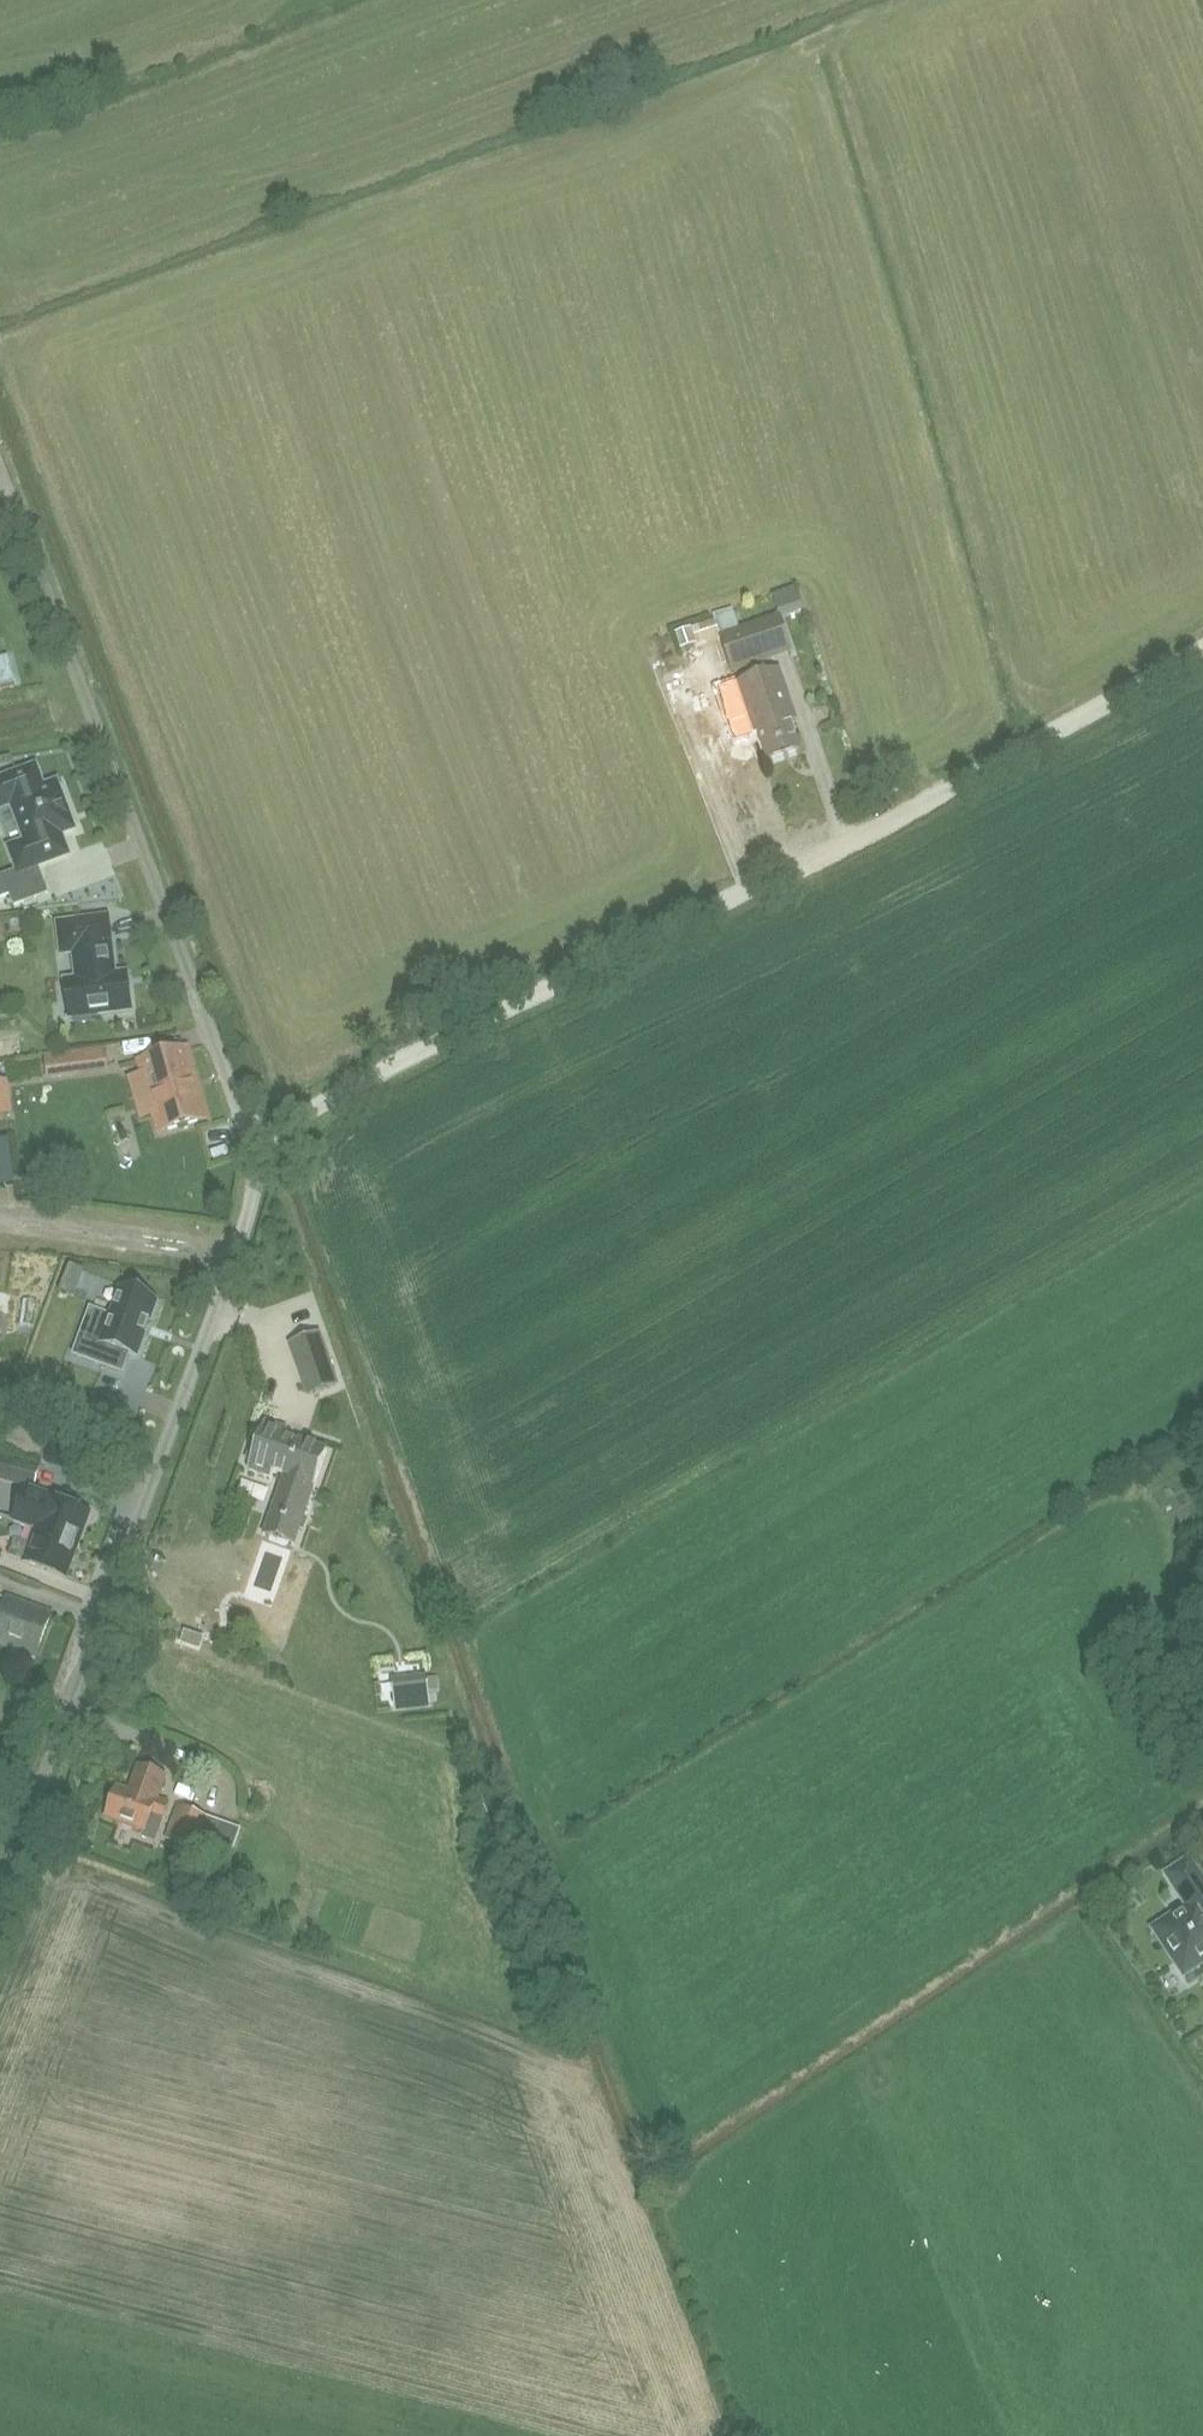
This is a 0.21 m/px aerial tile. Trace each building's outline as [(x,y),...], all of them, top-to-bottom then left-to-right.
[(786,611),(807,605),(802,589),(781,595),(786,611)] [(730,672),(767,660),(790,652),(778,618),(719,638),(730,672)] [(696,646),(695,642),(690,630),(674,635),(679,651),(696,646)] [(0,659),(0,689),(15,685),(9,657),(0,659)] [(735,686),(718,691),(735,742),(752,736),(758,734),(767,764),(798,753),(788,723),(794,721),(785,694),(777,671),(735,686)] [(37,866),(67,855),(60,834),(73,829),(64,805),(69,804),(62,787),(58,789),(56,784),(43,789),(35,768),(0,781),(0,808),(12,803),(27,843),(11,849),(20,873),(37,866)] [(15,906),(25,902),(14,873),(4,877),(15,906)] [(132,1012),(127,976),(127,973),(115,975),(108,918),(58,924),(62,955),(71,954),(74,980),(65,981),(70,1019),(74,1019),(75,1024),(97,1022),(96,1016),(132,1012)] [(206,1121),(195,1085),(185,1049),(136,1063),(157,1135),(206,1121)] [(87,1071),(84,1053),(45,1058),(48,1076),(87,1071)] [(14,1099),(12,1075),(0,1076),(0,1100),(14,1099)] [(240,1119),(208,1129),(218,1160),(250,1150),(240,1119)] [(72,1287),(63,1283),(59,1292),(68,1296),(72,1287)] [(73,1355),(118,1372),(125,1353),(130,1355),(136,1357),(155,1303),(122,1290),(113,1316),(103,1343),(81,1335),(73,1355)] [(310,1395),(336,1386),(318,1335),(292,1344),(310,1395)] [(270,1518),(300,1529),(327,1450),(299,1441),(298,1444),(284,1439),(287,1429),(266,1422),(259,1441),(254,1439),(246,1461),(252,1463),(249,1471),(270,1478),(272,1473),(284,1477),(270,1518)] [(39,1468),(0,1458),(0,1472),(36,1482),(39,1468)] [(36,1534),(77,1548),(89,1515),(90,1516),(90,1514),(50,1499),(51,1498),(26,1488),(13,1522),(37,1531),(36,1534)] [(348,1523),(354,1504),(314,1490),(307,1509),(348,1523)] [(77,1548),(36,1534),(31,1546),(15,1540),(9,1556),(25,1562),(25,1563),(66,1578),(77,1548)] [(8,1573),(4,1584),(29,1591),(33,1580),(8,1573)] [(50,1615),(7,1600),(0,1619),(0,1644),(36,1657),(50,1615)] [(185,1632),(181,1644),(200,1651),(204,1639),(185,1632)] [(155,1844),(164,1822),(170,1804),(159,1800),(167,1776),(138,1766),(130,1791),(117,1786),(106,1817),(143,1831),(140,1839),(155,1844)] [(209,1856),(219,1824),(175,1808),(165,1841),(209,1856)] [(1162,1942),(1183,1975),(1202,1962),(1202,1908),(1195,1896),(1202,1891),(1202,1883),(1188,1860),(1165,1875),(1186,1907),(1153,1929),(1162,1942)]
